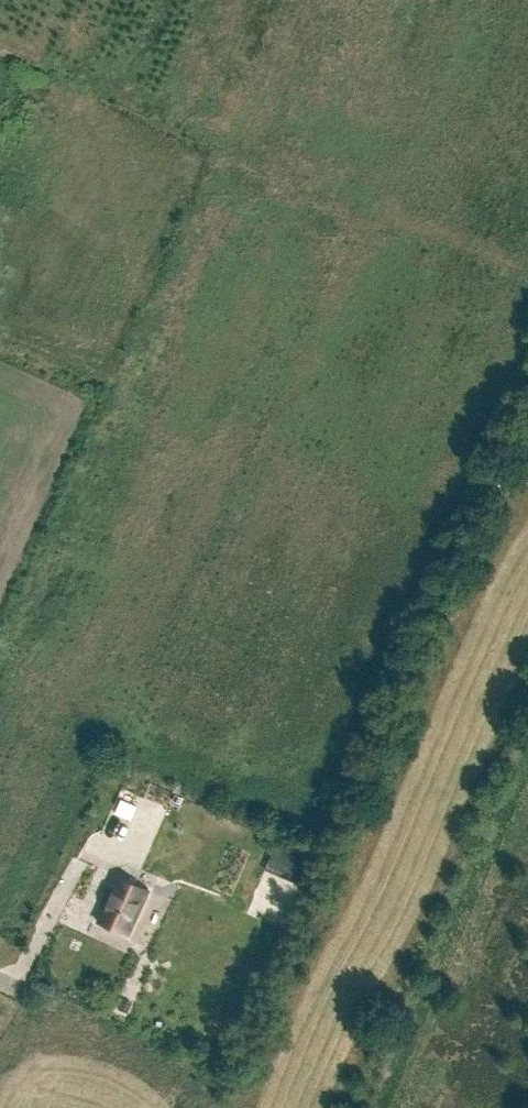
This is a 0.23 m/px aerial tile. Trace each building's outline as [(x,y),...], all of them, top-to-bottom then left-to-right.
[(264,869),(295,882),(306,859),(297,855),(300,849),(277,839),(264,869)] [(127,933),(147,889),(115,875),(102,903),(106,904),(98,920),(127,933)]
